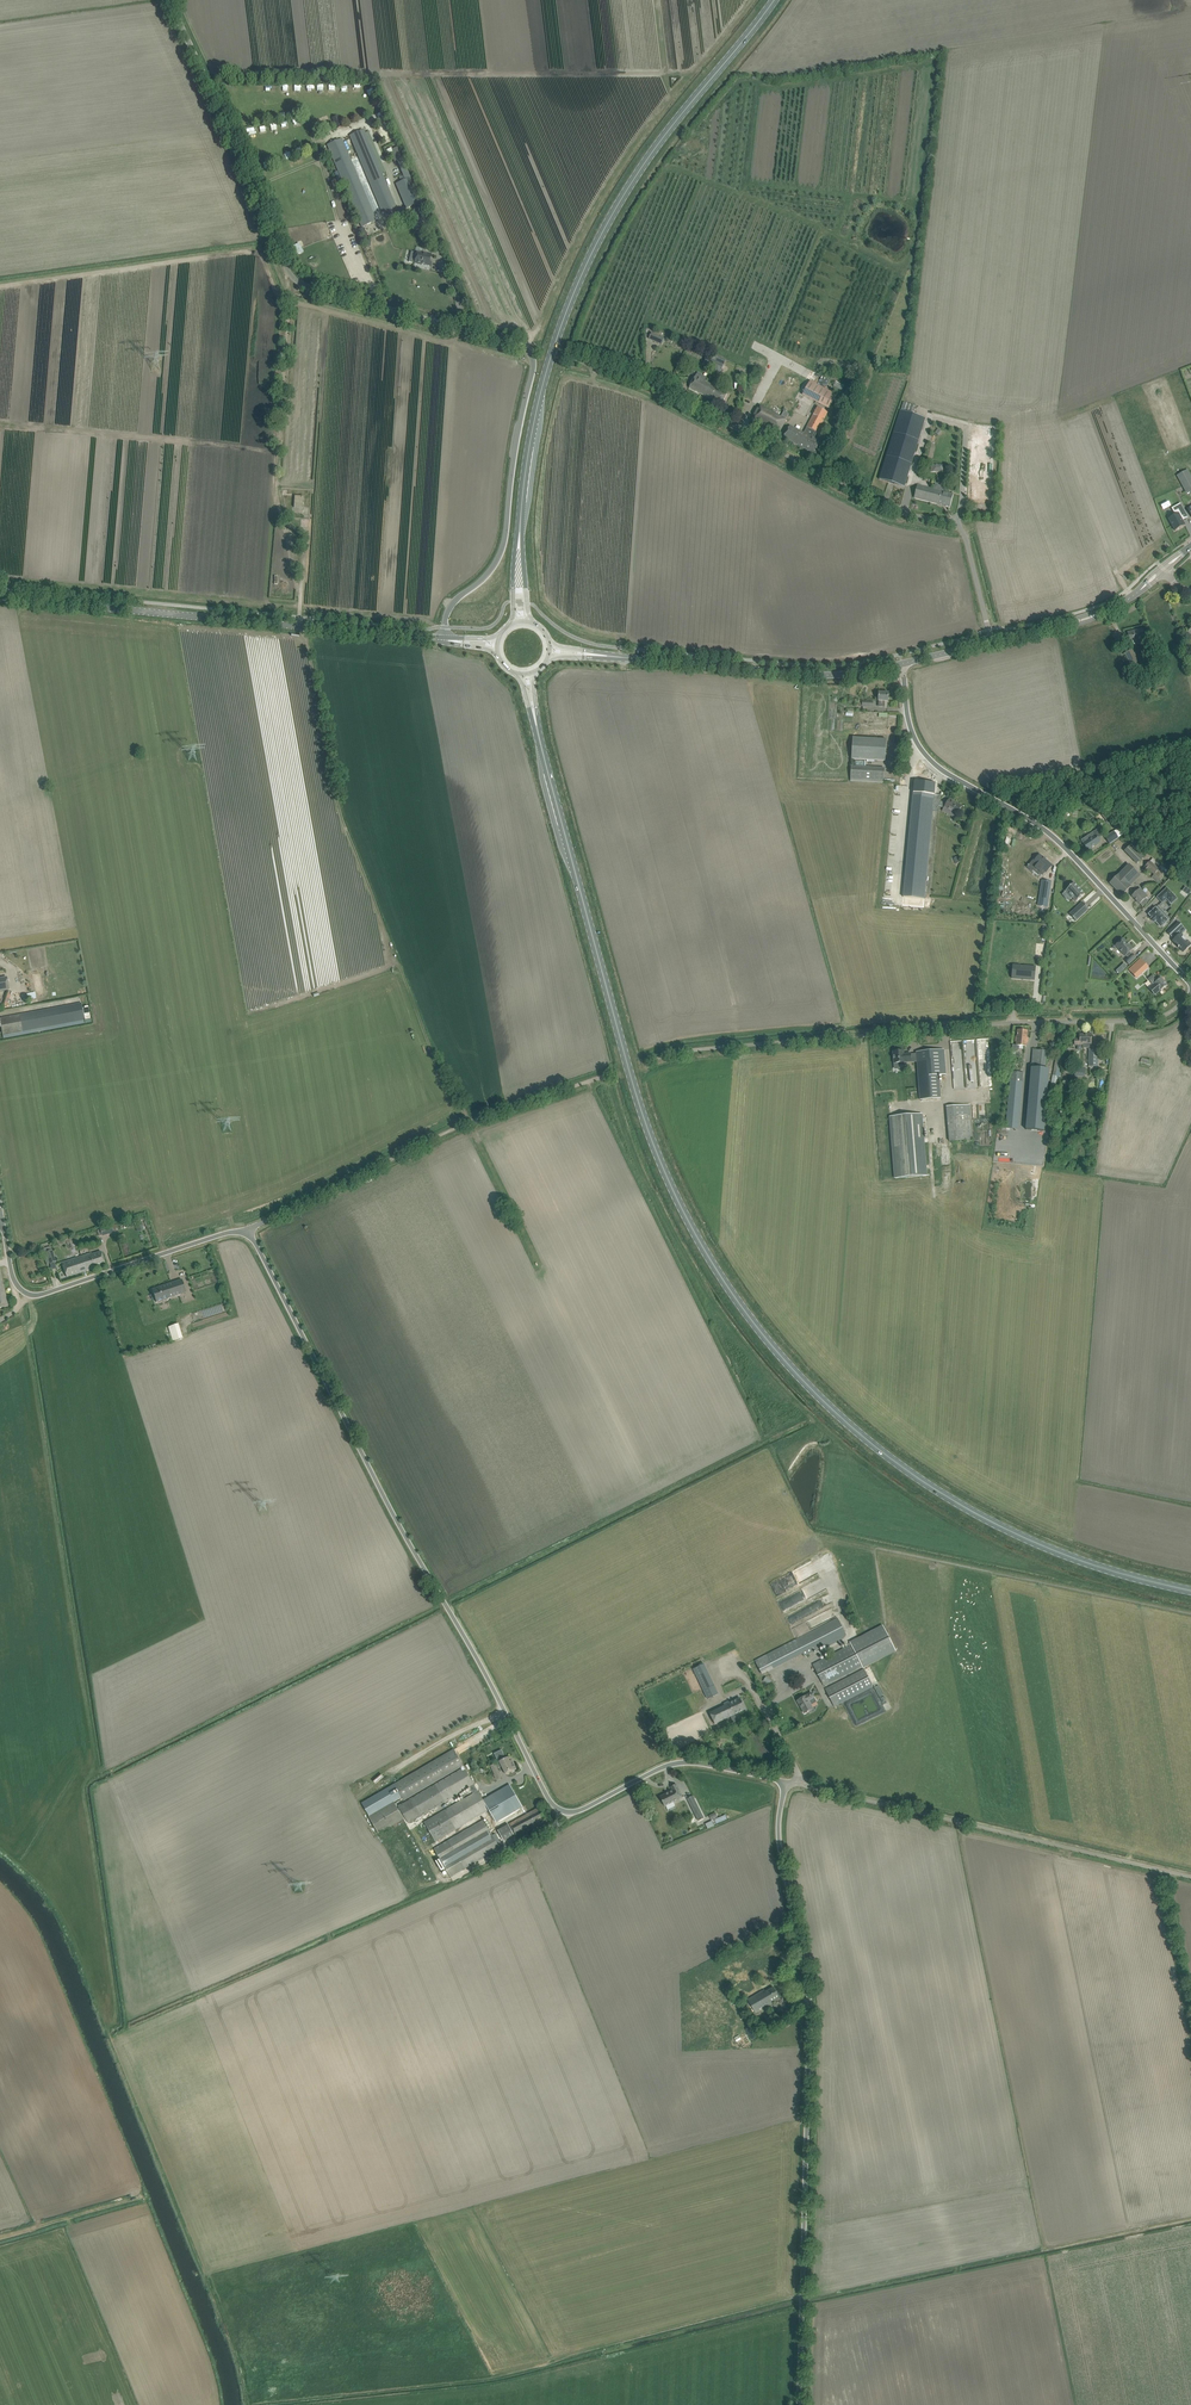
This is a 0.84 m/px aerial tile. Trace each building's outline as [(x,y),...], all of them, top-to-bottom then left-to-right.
[(364,129),(349,135),(381,210),(382,212),(384,218),(399,212),(382,173),(385,172),(379,157),(376,158),(364,129)] [(342,139),(327,145),(362,227),(376,221),(374,215),(373,213),(342,139)] [(421,202),(402,158),(397,148),(395,148),(392,150),(393,152),(391,153),(394,161),(397,160),(405,180),(396,184),(406,208),(421,202)] [(362,228),(358,230),(362,240),(368,238),(367,235),(364,229),(364,228),(362,228)] [(411,251),(409,261),(414,263),(421,265),(421,264),(431,266),(432,263),(430,262),(432,255),(422,252),(415,251),(415,252),(411,251)] [(662,344),(664,339),(665,336),(662,335),(662,334),(653,330),(649,339),(662,344)] [(707,367),(720,372),(724,364),(726,360),(718,357),(713,354),(712,356),(711,355),(708,361),(710,361),(707,367)] [(705,396),(711,385),(696,376),(689,388),(705,396)] [(824,407),(832,392),(810,381),(803,395),(824,407)] [(721,405),(724,400),(727,394),(711,385),(705,396),(721,405)] [(847,387),(839,404),(847,408),(855,391),(847,387)] [(829,410),(837,395),(832,392),(824,407),(829,410)] [(760,406),(753,419),(774,430),(775,429),(776,427),(778,428),(781,430),(787,419),(786,419),(789,414),(786,412),(787,410),(784,409),(783,411),(784,411),(781,417),(779,417),(760,406)] [(786,432),(783,438),(802,447),(816,455),(818,450),(822,443),(814,438),(828,412),(822,409),(818,407),(807,427),(809,428),(806,434),(800,431),(790,425),(786,432)] [(904,487),(925,418),(900,411),(879,479),(904,487)] [(991,503),(996,426),(977,425),(977,437),(972,437),(968,502),(991,503)] [(1188,470),(1177,476),(1186,493),(1190,490),(1190,476),(1188,470)] [(951,501),(953,495),(917,485),(914,498),(950,507),(951,501)] [(303,508),(303,497),(295,496),(294,507),(303,508)] [(1175,515),(1168,519),(1175,531),(1185,525),(1183,521),(1180,516),(1185,513),(1180,503),(1171,508),(1175,515)] [(1144,643),(1143,638),(1145,637),(1143,629),(1127,633),(1129,641),(1134,640),(1135,645),(1144,643)] [(1132,668),(1140,664),(1132,649),(1124,654),(1132,668)] [(888,708),(889,693),(879,692),(878,701),(884,702),(884,707),(888,708)] [(853,737),(852,758),(885,760),(886,739),(853,737)] [(884,783),(884,769),(851,767),(850,781),(884,783)] [(926,788),(914,788),(903,897),(924,899),(933,811),(938,811),(938,806),(941,801),(941,795),(934,794),(935,789),(931,789),(931,787),(926,786),(926,788)] [(941,801),(938,806),(944,808),(944,809),(952,813),(951,814),(956,817),(957,814),(959,811),(962,806),(954,802),(954,803),(949,800),(949,799),(946,804),(941,801)] [(1068,811),(1060,817),(1063,821),(1071,815),(1068,811)] [(1103,811),(1099,814),(1104,820),(1108,817),(1103,811)] [(1109,844),(1118,838),(1123,835),(1118,828),(1105,837),(1109,844)] [(1088,840),(1085,837),(1081,840),(1083,843),(1083,844),(1088,850),(1100,842),(1098,839),(1102,836),(1097,829),(1093,832),(1095,835),(1088,840)] [(1142,845),(1136,839),(1124,851),(1137,864),(1145,855),(1139,849),(1142,845)] [(1035,858),(1030,864),(1034,868),(1034,869),(1039,873),(1040,872),(1042,874),(1043,875),(1045,872),(1046,873),(1052,866),(1045,860),(1045,859),(1044,859),(1044,858),(1043,858),(1039,855),(1036,859),(1035,858)] [(1146,865),(1142,870),(1145,873),(1148,869),(1154,874),(1160,880),(1164,875),(1166,874),(1159,868),(1158,869),(1150,861),(1146,865)] [(1138,874),(1131,867),(1129,864),(1119,875),(1128,884),(1138,874)] [(1119,875),(1110,883),(1122,895),(1131,887),(1128,884),(1119,875)] [(1039,898),(1038,906),(1047,907),(1048,899),(1051,882),(1042,880),(1039,898)] [(1084,894),(1074,883),(1066,890),(1076,901),(1084,894)] [(1169,900),(1168,900),(1171,903),(1176,898),(1167,888),(1157,897),(1162,902),(1167,898),(1169,900)] [(1142,895),(1138,890),(1132,896),(1139,904),(1140,904),(1143,907),(1147,902),(1145,899),(1147,897),(1144,893),(1142,895)] [(1069,914),(1076,921),(1088,909),(1082,902),(1069,914)] [(1162,925),(1163,926),(1166,923),(1165,922),(1167,920),(1169,918),(1158,907),(1156,909),(1156,908),(1149,914),(1152,918),(1151,919),(1154,922),(1155,921),(1161,926),(1162,925)] [(1171,945),(1183,955),(1190,947),(1176,936),(1180,931),(1175,926),(1165,937),(1170,941),(1172,939),(1175,941),(1171,945)] [(1129,965),(1136,958),(1133,954),(1132,954),(1130,952),(1133,949),(1123,938),(1115,945),(1125,956),(1126,955),(1128,958),(1125,961),(1129,965)] [(1135,969),(1131,973),(1137,978),(1144,972),(1148,967),(1140,959),(1137,963),(1133,966),(1135,969)] [(1035,979),(1035,974),(1038,974),(1038,965),(1020,966),(1020,971),(1018,972),(1018,979),(1035,979)] [(1154,974),(1148,979),(1153,985),(1149,988),(1155,995),(1160,990),(1160,991),(1166,986),(1166,985),(1164,982),(1165,982),(1160,976),(1158,978),(1154,974)] [(7,977),(0,979),(0,991),(9,989),(7,977)] [(81,1003),(0,1018),(0,1020),(3,1035),(3,1038),(84,1023),(91,1022),(88,1006),(84,1006),(84,1008),(82,1008),(81,1003)] [(1026,1046),(1027,1041),(1027,1031),(1017,1030),(1017,1037),(1015,1037),(1015,1042),(1016,1042),(1016,1045),(1012,1045),(1012,1054),(1015,1055),(1016,1052),(1019,1049),(1023,1049),(1023,1046),(1026,1046)] [(1091,1046),(1091,1034),(1087,1034),(1087,1035),(1079,1035),(1080,1039),(1074,1039),(1075,1045),(1080,1045),(1080,1044),(1083,1044),(1083,1048),(1088,1048),(1088,1046),(1091,1046)] [(1097,1057),(1097,1054),(1098,1054),(1098,1047),(1092,1047),(1092,1050),(1089,1050),(1088,1066),(1098,1067),(1098,1057),(1097,1057)] [(1061,1073),(1066,1048),(1062,1048),(1060,1057),(1056,1056),(1050,1086),(1058,1088),(1060,1079),(1061,1073)] [(898,1051),(898,1050),(894,1050),(894,1052),(893,1052),(894,1063),(899,1063),(899,1066),(905,1066),(904,1062),(911,1061),(910,1053),(904,1054),(903,1051),(898,1051)] [(921,1100),(941,1098),(939,1075),(946,1075),(944,1050),(916,1052),(921,1100)] [(1044,1131),(1049,1069),(1045,1069),(1047,1051),(1032,1050),(1026,1130),(1044,1131)] [(1018,1129),(1023,1072),(1011,1071),(1006,1128),(1018,1129)] [(973,1139),(970,1104),(946,1107),(949,1142),(973,1139)] [(890,1117),(895,1178),(926,1175),(921,1114),(890,1117)] [(960,1155),(968,1155),(968,1147),(960,1147),(960,1155)] [(56,1262),(52,1250),(51,1246),(42,1249),(44,1255),(47,1254),(48,1257),(45,1258),(47,1264),(50,1263),(50,1264),(56,1262)] [(87,1271),(105,1265),(101,1250),(82,1256),(87,1271)] [(67,1277),(87,1271),(82,1256),(62,1263),(67,1277)] [(152,1289),(157,1302),(186,1293),(182,1280),(161,1286),(152,1289)] [(172,1341),(182,1338),(178,1324),(168,1327),(172,1341)] [(804,1609),(829,1594),(825,1588),(801,1603),(804,1609)] [(826,1648),(845,1638),(844,1636),(846,1635),(837,1618),(755,1661),(762,1675),(803,1654),(804,1657),(825,1646),(826,1648)] [(824,1686),(829,1683),(862,1666),(863,1668),(896,1651),(883,1625),(850,1642),(851,1645),(818,1662),(812,1664),(824,1686)] [(694,1673),(707,1705),(713,1703),(710,1696),(715,1694),(704,1668),(694,1673)] [(864,1669),(831,1686),(826,1689),(834,1706),(840,1703),(873,1686),(864,1669)] [(769,1684),(772,1680),(766,1676),(763,1680),(769,1684)] [(813,1709),(808,1701),(814,1697),(812,1693),(802,1698),(797,1701),(804,1713),(813,1709)] [(745,1709),(740,1698),(729,1703),(728,1701),(723,1703),(724,1705),(710,1712),(715,1724),(731,1716),(733,1722),(737,1720),(735,1714),(745,1709)] [(456,1747),(458,1752),(468,1746),(466,1742),(456,1747)] [(394,1784),(402,1797),(404,1800),(463,1765),(454,1749),(394,1784)] [(500,1761),(491,1766),(495,1774),(494,1775),(497,1779),(502,1777),(500,1772),(497,1768),(502,1766),(504,1770),(506,1775),(511,1772),(516,1769),(512,1760),(510,1761),(508,1757),(505,1759),(503,1756),(498,1758),(500,1761)] [(398,1809),(394,1802),(369,1816),(369,1817),(379,1835),(404,1820),(404,1818),(405,1818),(409,1824),(470,1788),(473,1793),(478,1790),(464,1767),(398,1806),(400,1808),(398,1809)] [(394,1784),(362,1803),(369,1816),(394,1802),(402,1797),(394,1784)] [(665,1806),(683,1797),(676,1784),(671,1787),(672,1790),(668,1792),(668,1793),(660,1797),(665,1806)] [(508,1786),(484,1800),(490,1810),(497,1822),(523,1807),(510,1785),(508,1786)] [(473,1793),(424,1822),(436,1842),(490,1810),(484,1800),(478,1790),(473,1793)] [(693,1810),(698,1807),(693,1796),(688,1799),(693,1810)] [(515,1834),(539,1821),(545,1818),(539,1808),(509,1824),(515,1834)] [(446,1869),(451,1877),(500,1848),(484,1820),(435,1849),(441,1859),(436,1862),(442,1872),(446,1869)] [(508,1825),(498,1830),(504,1841),(514,1835),(508,1825)] [(779,1997),(773,1987),(765,1992),(764,1990),(748,2000),(755,2013),(760,2011),(759,2009),(765,2005),(766,2007),(767,2006),(772,2003),(771,2002),(779,1997)] [(794,2005),(802,1999),(799,1995),(791,2001),(794,2005)] [(781,2014),(788,2010),(784,2003),(777,2008),(781,2014)] [(752,2026),(746,2030),(752,2040),(758,2036),(752,2026)]
